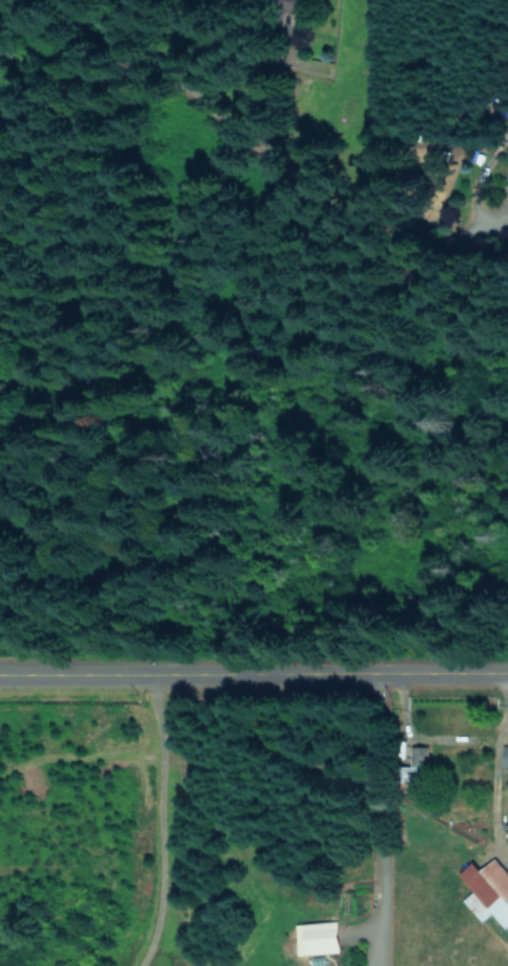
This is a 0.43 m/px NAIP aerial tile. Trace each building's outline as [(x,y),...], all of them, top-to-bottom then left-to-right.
[(406,743),(402,767),(422,769),(423,760),(427,760),(429,746),(406,743)] [(495,857),(479,870),(472,862),(458,874),(472,891),(462,899),(481,922),(491,913),(504,928),(507,925),(507,873),(495,857)] [(296,953),(338,952),(336,921),(295,923),(296,953)]
